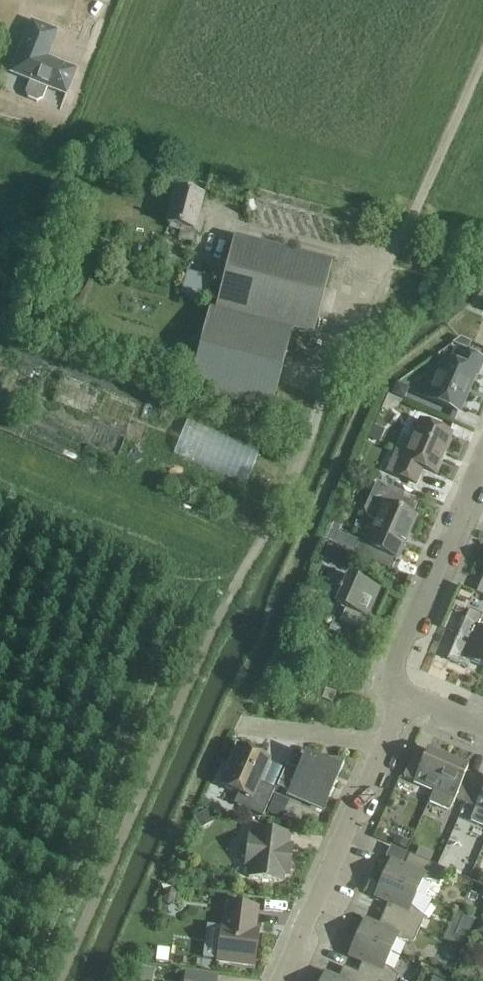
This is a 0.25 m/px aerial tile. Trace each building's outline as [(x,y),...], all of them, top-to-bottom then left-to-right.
[(47,88),(66,96),(71,83),(69,79),(73,69),(47,59),(58,32),(32,22),(11,74),(30,82),(25,93),(28,99),(37,103),(43,100),(47,88)] [(166,226),(162,243),(188,250),(192,233),(199,235),(203,218),(198,217),(202,198),(175,191),(166,226)] [(232,237),(227,257),(213,310),(318,337),(337,264),(232,237)] [(208,302),(214,279),(188,272),(182,295),(208,302)] [(270,410),(289,333),(209,312),(189,389),(270,410)] [(452,345),(468,352),(471,344),(460,340),(452,345)] [(464,354),(455,350),(450,363),(445,361),(428,400),(458,413),(465,396),(463,395),(467,386),(469,387),(474,375),(476,376),(482,362),(464,354)] [(149,409),(73,384),(66,404),(141,430),(149,409)] [(183,458),(264,485),(276,448),(195,421),(183,458)] [(405,455),(396,451),(387,472),(397,477),(416,485),(422,470),(434,475),(451,435),(433,427),(420,421),(405,455)] [(373,426),(368,438),(379,443),(384,431),(373,426)] [(359,543),(354,554),(388,569),(393,558),(397,560),(415,518),(411,516),(417,502),(376,484),(364,513),(368,520),(376,524),(366,546),(359,543)] [(339,622),(347,626),(365,634),(371,620),(367,618),(380,590),(348,576),(342,590),(340,589),(338,592),(340,593),(335,605),(345,609),(339,622)] [(304,608),(294,604),(290,614),(299,618),(304,608)] [(482,666),(482,630),(477,628),(482,617),(469,611),(447,660),(467,669),(470,663),(482,668),(482,666)] [(321,700),(332,704),(336,694),(326,690),(321,700)] [(237,748),(229,766),(220,787),(239,794),(234,805),(262,818),(275,790),(259,783),(269,761),(237,748)] [(433,792),(447,760),(427,751),(424,759),(413,754),(403,778),(413,782),(413,783),(433,792)] [(344,761),(328,759),(319,758),(318,762),(305,757),(298,771),(286,766),(276,788),(289,793),(287,796),(322,811),(344,761)] [(465,805),(475,781),(464,777),(468,769),(447,760),(433,792),(429,803),(449,812),(454,800),(465,805)] [(475,781),(465,805),(475,809),(470,821),(482,827),(482,785),(475,781)] [(275,796),(267,813),(282,819),(289,802),(275,796)] [(289,834),(269,832),(255,830),(254,838),(248,837),(244,866),(250,867),(249,879),(282,883),(283,875),(289,876),(293,847),(287,846),(289,834)] [(445,871),(427,863),(409,855),(404,867),(390,861),(382,879),(416,894),(422,881),(439,884),(445,871)] [(411,908),(416,894),(382,879),(374,898),(388,904),(383,915),(419,931),(424,919),(411,908)] [(176,903),(177,895),(171,889),(162,892),(161,900),(167,906),(176,903)] [(257,908),(238,906),(226,904),(223,926),(222,926),(217,962),(254,967),(258,931),(255,931),(257,908)] [(414,943),(419,931),(383,915),(378,926),(364,920),(356,939),(390,954),(396,940),(414,943)] [(463,918),(455,936),(466,941),(474,923),(463,918)] [(398,979),(384,968),(390,954),(356,939),(348,957),(362,963),(357,974),(374,980),(397,980),(398,979)] [(158,949),(156,961),(168,963),(169,950),(158,949)] [(357,974),(343,968),(338,979),(324,973),(321,980),(374,980),(357,974)]
